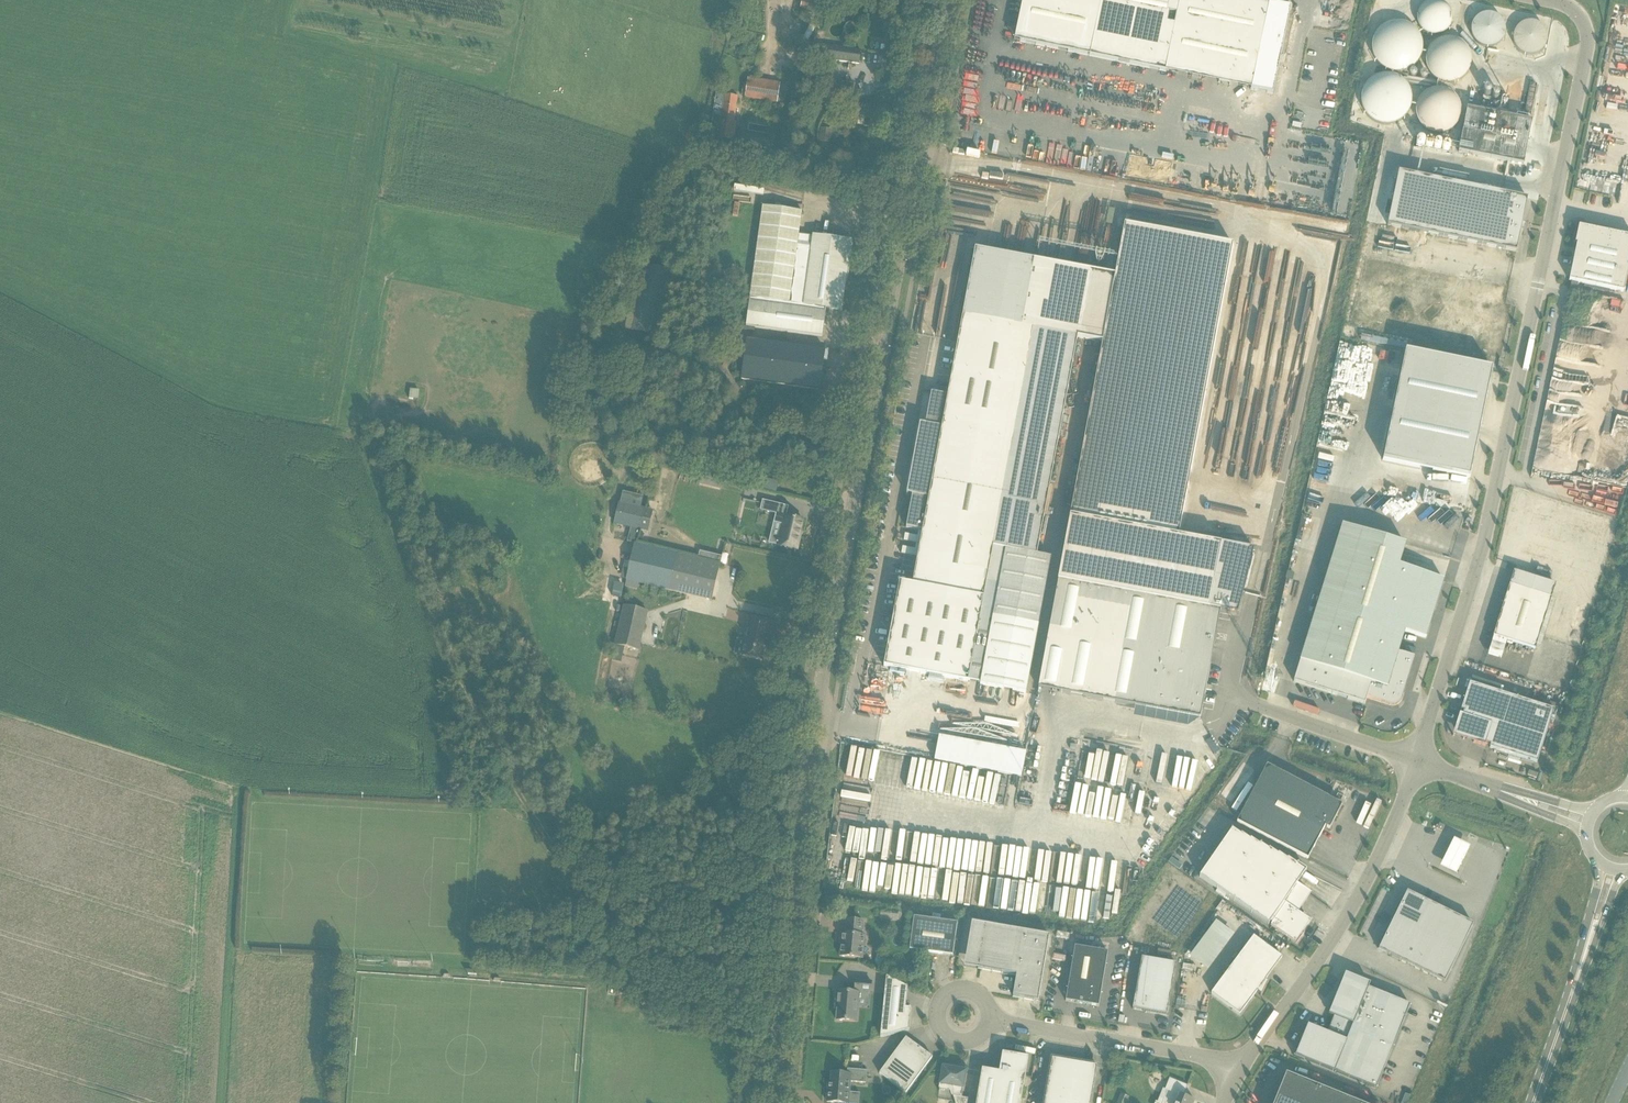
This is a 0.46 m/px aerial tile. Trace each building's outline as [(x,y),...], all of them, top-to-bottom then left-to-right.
[(815,0),(804,0),(803,9),(814,10),(815,0)] [(1014,41),(1166,72),(1218,83),(1230,86),(1250,90),(1251,90),(1269,4),(1270,4),(1270,3),(1254,0),(1022,0),(1014,41)] [(1446,31),(1450,27),(1452,22),(1453,17),(1451,10),(1448,6),(1444,3),(1440,1),(1435,1),(1430,2),(1425,5),(1421,10),(1419,14),(1419,21),(1421,26),(1424,30),(1429,33),(1434,34),(1439,34),(1443,33),(1446,31)] [(1499,44),(1503,40),(1505,35),(1505,30),(1503,23),(1500,19),(1497,16),(1493,14),(1487,14),(1483,15),(1478,18),(1474,23),(1472,27),(1472,34),(1474,39),(1477,43),(1481,46),(1487,47),(1492,47),(1495,46),(1499,44)] [(1541,52),(1545,48),(1547,43),(1547,38),(1545,31),(1542,27),(1539,24),(1534,23),(1529,22),(1525,23),(1519,26),(1515,32),(1514,35),(1514,42),(1516,47),(1519,51),(1523,54),(1528,55),(1534,55),(1537,54),(1541,52)] [(1413,67),(1418,61),(1421,55),(1422,46),(1419,36),(1415,30),(1409,26),(1403,23),(1395,23),(1388,24),(1381,29),(1374,37),(1372,43),(1372,52),(1375,60),(1380,66),(1386,70),(1394,73),(1402,72),(1407,71),(1413,67)] [(1463,77),(1468,72),(1471,66),(1472,59),(1469,49),(1465,43),(1460,40),(1454,38),(1447,37),(1441,38),(1434,42),(1428,50),(1426,55),(1426,64),(1429,71),(1433,76),(1439,80),(1446,82),(1453,82),(1458,81),(1463,77)] [(826,46),(824,59),(847,63),(859,65),(861,51),(849,50),(826,46)] [(1404,120),(1409,114),(1412,107),(1413,99),(1410,88),(1405,82),(1400,78),(1394,76),(1386,75),(1379,76),(1371,81),(1365,89),(1363,95),(1363,105),(1366,112),(1370,118),(1377,123),(1385,125),(1393,125),(1398,123),(1404,120)] [(837,82),(834,100),(849,102),(846,118),(850,118),(857,119),(864,120),(864,127),(873,128),(874,119),(876,118),(876,115),(875,113),(876,108),(866,106),(865,105),(861,105),(860,106),(853,105),(854,98),(852,98),(854,85),(843,83),(837,82)] [(745,96),(777,101),(783,102),(785,93),(778,92),(779,88),(747,83),(745,96)] [(1454,128),(1459,123),(1461,117),(1462,109),(1460,100),(1455,94),(1451,91),(1445,89),(1438,88),(1431,89),(1425,93),(1419,101),(1417,106),(1417,115),(1419,122),(1423,127),(1430,131),(1437,133),(1444,133),(1449,132),(1454,128)] [(712,124),(711,134),(716,135),(716,138),(733,140),(736,123),(733,122),(736,100),(725,99),(725,96),(716,94),(715,106),(714,113),(712,124)] [(1523,165),(1532,121),(1466,108),(1458,152),(1523,165)] [(819,144),(829,146),(829,143),(830,143),(832,130),(821,128),(819,142),(820,142),(819,144)] [(969,190),(972,159),(988,161),(988,154),(961,151),(961,155),(949,154),(947,175),(955,176),(954,189),(969,190)] [(1527,199),(1398,172),(1387,226),(1516,253),(1527,199)] [(750,297),(746,326),(757,328),(822,337),(826,308),(842,311),(846,277),(848,278),(853,240),(839,238),(840,235),(833,234),(833,237),(820,236),(820,237),(812,236),(812,237),(798,235),(801,212),(762,206),(749,297),(750,297)] [(1034,261),(1022,324),(1034,327),(1077,335),(1077,338),(1102,343),(1057,580),(1058,581),(1058,580),(1205,607),(1209,608),(1221,544),(1178,536),(1233,245),(1124,224),(1114,276),(1034,261)] [(1569,281),(1623,292),(1627,269),(1627,237),(1578,226),(1574,245),(1576,245),(1569,281)] [(899,582),(883,667),(894,669),(967,682),(968,681),(980,683),(980,685),(1025,693),(1028,678),(1037,626),(1050,558),(1036,556),(1077,338),(1077,335),(1034,327),(1022,324),(1034,261),(975,250),(947,396),(931,393),(925,425),(919,424),(914,453),(912,453),(911,457),(913,457),(906,495),(912,496),(906,528),(922,531),(912,585),(899,582)] [(825,351),(746,340),(741,379),(819,390),(825,351)] [(1490,369),(1403,351),(1381,460),(1467,478),(1490,369)] [(421,390),(411,390),(411,400),(421,400),(421,390)] [(720,490),(722,482),(700,477),(698,485),(720,490)] [(763,489),(765,489),(775,492),(778,483),(765,479),(763,489)] [(620,503),(614,524),(640,530),(647,532),(652,511),(645,509),(639,507),(642,498),(622,493),(620,503)] [(762,500),(759,511),(775,515),(773,523),(782,525),(777,546),(797,551),(800,538),(798,537),(802,520),(786,516),(781,515),(783,506),(762,500)] [(1405,545),(1342,525),(1293,682),(1364,704),(1366,698),(1386,704),(1386,702),(1392,704),(1394,701),(1395,701),(1396,697),(1395,697),(1396,692),(1402,694),(1405,686),(1404,686),(1408,673),(1409,674),(1414,658),(1398,653),(1404,632),(1425,638),(1443,580),(1390,564),(1396,543),(1405,546),(1405,545)] [(639,533),(633,530),(629,540),(635,543),(639,533)] [(627,574),(625,580),(638,583),(668,590),(701,598),(711,600),(720,564),(676,554),(636,544),(634,544),(632,554),(627,574)] [(1253,550),(1221,544),(1209,608),(1220,610),(1220,611),(1237,614),(1253,550)] [(1489,649),(1487,655),(1500,659),(1502,653),(1505,641),(1535,650),(1551,598),(1555,585),(1513,572),(1509,585),(1489,649)] [(1058,581),(1038,689),(1200,719),(1220,611),(1220,610),(1209,608),(1205,607),(1058,580),(1058,581)] [(615,583),(613,595),(623,596),(624,584),(615,583)] [(624,607),(615,646),(625,648),(639,651),(646,621),(634,618),(636,610),(624,607)] [(745,641),(742,656),(751,658),(761,661),(765,644),(766,644),(771,623),(750,618),(747,629),(748,629),(746,640),(745,641)] [(1457,730),(1458,736),(1473,741),(1473,743),(1485,747),(1485,744),(1490,745),(1489,748),(1537,763),(1554,710),(1469,683),(1461,710),(1463,711),(1462,715),(1459,714),(1455,726),(1458,727),(1457,730)] [(939,737),(934,761),(1021,777),(1025,753),(939,737)] [(891,779),(890,786),(944,795),(949,765),(896,756),(896,755),(873,752),(868,782),(883,784),(884,777),(891,779)] [(1342,805),(1266,766),(1237,823),(1307,860),(1325,827),(1329,829),(1342,805)] [(957,767),(952,798),(968,800),(973,770),(957,767)] [(1240,836),(1232,830),(1199,877),(1217,890),(1215,892),(1223,898),(1225,895),(1268,925),(1270,923),(1272,924),(1270,926),(1277,930),(1277,931),(1281,934),(1296,944),(1301,937),(1299,935),(1309,921),(1295,911),(1296,909),(1297,910),(1308,894),(1296,885),(1306,871),(1297,864),(1296,865),(1287,859),(1287,860),(1278,855),(1277,856),(1269,850),(1268,851),(1259,845),(1259,846),(1250,840),(1249,841),(1241,835),(1240,836)] [(1441,863),(1457,870),(1471,842),(1455,835),(1441,863)] [(1473,925),(1407,892),(1379,950),(1445,983),(1473,925)] [(957,923),(913,917),(909,950),(952,956),(957,923)] [(839,957),(859,959),(861,947),(864,947),(865,936),(861,936),(863,922),(846,920),(845,934),(842,934),(839,957)] [(1192,959),(1212,970),(1235,932),(1215,920),(1192,959)] [(985,925),(977,969),(991,971),(995,972),(1016,976),(1013,994),(1012,997),(1031,1000),(1038,1002),(1049,936),(999,927),(985,925)] [(1282,958),(1253,937),(1211,994),(1239,1015),(1256,992),(1261,995),(1267,983),(1264,981),(1282,958)] [(1092,945),(1075,942),(1065,1001),(1098,1007),(1108,952),(1091,949),(1092,945)] [(1146,1013),(1146,1012),(1167,1016),(1168,1008),(1169,1008),(1168,1007),(1169,1003),(1175,964),(1141,958),(1134,997),(1132,1010),(1145,1012),(1145,1013),(1146,1013)] [(1293,1056),(1375,1090),(1410,1005),(1368,988),(1369,985),(1345,976),(1330,1013),(1331,1014),(1331,1013),(1334,1015),(1327,1033),(1308,1025),(1309,1024),(1308,1024),(1295,1055),(1294,1055),(1293,1056)] [(907,988),(886,977),(879,1038),(909,1030),(911,1009),(905,1008),(907,988)] [(871,982),(855,981),(855,991),(856,991),(855,993),(836,992),(835,1003),(837,1004),(836,1021),(854,1022),(856,998),(865,999),(865,992),(870,992),(871,982)] [(932,1058),(905,1038),(879,1074),(906,1094),(932,1058)] [(1002,1054),(1001,1065),(1000,1065),(999,1072),(982,1069),(976,1102),(1020,1102),(1025,1077),(1028,1058),(1019,1056),(1020,1056),(1019,1056),(1019,1057),(1008,1055),(1008,1058),(1003,1057),(1003,1054),(1002,1054)] [(1096,1066),(1052,1059),(1044,1102),(1090,1102),(1096,1066)] [(943,1068),(940,1085),(939,1092),(941,1085),(952,1087),(954,1092),(961,1094),(961,1095),(965,1072),(954,1070),(955,1067),(946,1066),(946,1065),(946,1064),(946,1065),(943,1065),(943,1066),(943,1068)] [(828,1090),(827,1102),(834,1102),(846,1102),(846,1093),(849,1093),(850,1082),(866,1083),(867,1071),(847,1069),(847,1074),(831,1073),(830,1090),(828,1090)] [(1274,1102),(1355,1102),(1285,1075),(1274,1102)] [(1162,1102),(1193,1102),(1194,1101),(1183,1096),(1187,1086),(1169,1079),(1165,1089),(1167,1090),(1162,1102)]
